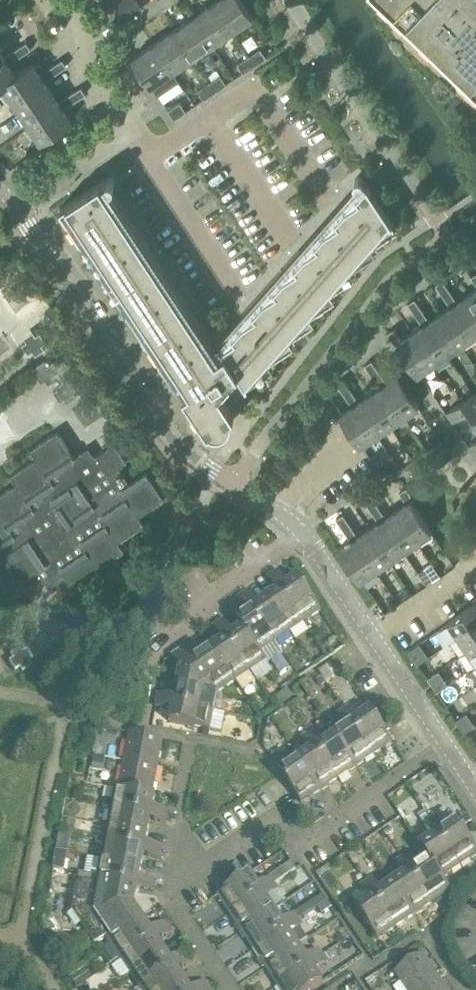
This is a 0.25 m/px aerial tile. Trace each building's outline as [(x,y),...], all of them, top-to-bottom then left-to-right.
[(116,4),(124,16),(135,9),(129,0),(121,0),(116,4)] [(233,30),(254,16),(243,0),(217,0),(214,2),(233,30)] [(475,80),(475,0),(394,0),(475,80)] [(233,30),(214,2),(194,15),(213,43),(233,30)] [(2,27),(13,19),(8,12),(0,18),(0,24),(2,27)] [(213,43),(194,15),(174,29),(193,56),(213,43)] [(193,56),(174,29),(154,42),(173,70),(173,69),(193,56)] [(16,48),(20,55),(31,47),(27,40),(16,48)] [(133,56),(152,84),(159,94),(180,79),(173,69),(173,70),(154,42),(133,56)] [(250,55),(256,64),(267,56),(261,47),(250,55)] [(16,48),(5,55),(7,59),(0,64),(0,85),(2,83),(1,82),(16,72),(9,62),(20,55),(16,48)] [(256,64),(250,55),(238,63),(244,72),(256,64)] [(51,65),(56,72),(67,64),(62,58),(51,65)] [(33,61),(16,72),(1,82),(2,83),(12,97),(43,76),(40,72),(33,61)] [(56,72),(51,65),(40,72),(43,76),(12,97),(21,112),(53,90),(45,79),(56,72)] [(282,80),(276,70),(265,76),(272,86),(282,80)] [(210,82),(216,91),(227,83),(221,74),(210,82)] [(216,91),(210,82),(198,89),(204,98),(216,91)] [(70,93),(75,100),(86,92),(81,85),(70,93)] [(53,90),(21,112),(31,126),(62,104),(59,100),(53,90)] [(75,100),(70,93),(59,100),(62,104),(31,126),(40,140),(72,119),(64,107),(75,100)] [(175,118),(186,110),(180,101),(169,109),(175,118)] [(365,177),(363,178),(361,177),(360,177),(358,177),(357,177),(356,178),(355,179),(355,180),(354,181),(354,182),(355,184),(356,185),(227,330),(225,326),(211,335),(113,186),(114,185),(114,184),(115,183),(115,182),(115,181),(115,180),(114,179),(113,178),(112,177),(111,177),(109,177),(107,178),(106,176),(61,205),(209,430),(211,428),(215,429),(218,430),(221,430),(224,429),(226,427),(229,425),(231,423),(232,420),(233,417),(233,414),(235,412),(230,404),(247,385),(274,367),(270,360),(295,344),(291,337),(316,320),(311,314),(336,297),(332,290),(357,274),(353,267),(378,251),(373,244),(398,228),(365,177)] [(443,295),(450,290),(443,279),(436,284),(443,295)] [(443,295),(451,306),(454,303),(475,335),(475,334),(475,305),(469,294),(458,301),(450,290),(443,295)] [(415,313),(422,309),(415,298),(408,302),(415,313)] [(440,313),(461,344),(475,335),(454,303),(451,306),(440,313)] [(422,309),(415,313),(423,324),(426,322),(447,354),(461,344),(440,313),(430,320),(422,309)] [(412,332),(433,363),(447,354),(426,322),(423,324),(412,332)] [(433,363),(412,332),(402,339),(395,328),(388,332),(396,344),(398,342),(419,373),(433,363)] [(47,340),(44,336),(41,331),(23,343),(29,352),(33,349),(36,354),(45,347),(42,343),(47,340)] [(78,369),(75,364),(72,359),(68,362),(65,358),(56,364),(53,359),(49,362),(46,358),(37,364),(40,369),(36,372),(41,381),(46,378),(49,382),(57,376),(60,380),(56,383),(59,388),(54,391),(60,399),(64,397),(67,401),(77,395),(74,391),(78,388),(72,378),(77,376),(74,372),(78,369)] [(373,375),(379,370),(372,359),(365,364),(373,375)] [(379,370),(373,375),(380,386),(384,383),(405,415),(419,405),(398,374),(387,381),(379,370)] [(345,394),(352,389),(344,378),(337,383),(345,394)] [(369,393),(390,424),(405,415),(384,383),(380,386),(369,393)] [(390,424),(369,393),(359,400),(352,389),(345,394),(352,405),(355,403),(376,434),(390,424)] [(448,411),(453,420),(468,410),(475,421),(475,392),(448,411)] [(362,444),(376,434),(355,403),(352,405),(341,412),(362,444)] [(78,592),(105,575),(99,566),(125,548),(119,540),(145,523),(139,514),(164,497),(146,470),(129,482),(118,466),(127,460),(115,442),(89,459),(83,451),(75,457),(58,431),(31,449),(37,457),(11,474),(17,483),(0,494),(0,550),(21,581),(38,569),(50,586),(67,575),(78,592)] [(397,509),(418,541),(432,531),(412,501),(414,499),(406,487),(399,492),(407,503),(397,509)] [(371,510),(378,506),(371,495),(364,499),(371,510)] [(378,506),(371,510),(379,521),(382,519),(404,550),(418,541),(397,509),(386,517),(378,506)] [(344,529),(350,525),(343,514),(336,518),(344,529)] [(368,529),(389,560),(404,550),(382,519),(379,521),(368,529)] [(350,525),(344,529),(351,540),(354,538),(375,570),(389,560),(368,529),(358,536),(350,525)] [(361,579),(375,570),(354,538),(351,540),(340,548),(361,579)] [(441,576),(432,563),(425,567),(434,580),(441,576)] [(272,575),(304,624),(320,612),(297,578),(287,585),(278,572),(272,575)] [(304,624),(272,575),(267,579),(276,593),(267,599),(289,633),(304,624)] [(289,633),(267,599),(257,606),(248,592),(243,596),(274,644),(289,633)] [(274,644),(243,596),(237,599),(246,613),(236,620),(242,628),(259,653),(260,653),(274,644)] [(467,609),(449,621),(459,635),(475,624),(475,603),(467,609)] [(218,625),(250,672),(266,661),(260,653),(259,653),(242,628),(232,634),(223,621),(218,625)] [(475,644),(475,624),(459,635),(469,649),(475,644)] [(212,648),(235,682),(250,672),(218,625),(212,628),(221,641),(212,648)] [(235,682),(212,648),(208,650),(202,641),(197,645),(194,640),(171,657),(179,670),(176,687),(217,694),(235,682)] [(30,668),(27,663),(18,650),(9,656),(12,661),(8,663),(13,673),(19,670),(21,673),(30,668)] [(337,661),(327,667),(331,673),(338,674),(343,670),(337,661)] [(285,688),(299,679),(292,670),(278,680),(284,689),(285,688)] [(326,686),(321,678),(316,681),(321,689),(326,686)] [(217,694),(176,687),(174,698),(158,696),(157,702),(214,712),(217,694)] [(210,731),(214,712),(157,702),(156,709),(172,711),(170,724),(210,731)] [(344,712),(374,756),(393,744),(371,711),(358,720),(350,708),(344,712)] [(374,756),(344,712),(338,716),(346,728),(334,736),(356,768),(374,756)] [(458,719),(467,733),(475,727),(475,726),(467,713),(458,719)] [(356,768),(334,736),(322,744),(314,732),(308,736),(338,780),(356,768)] [(125,762),(157,768),(163,740),(131,734),(125,762)] [(298,760),(320,793),(338,780),(308,736),(302,740),(310,752),(298,760)] [(320,793),(298,760),(286,768),(278,756),(271,761),(301,805),(320,793)] [(105,759),(94,757),(92,771),(103,773),(105,759)] [(119,790),(152,797),(157,768),(125,762),(119,790)] [(152,797),(119,790),(115,789),(111,808),(167,819),(169,813),(152,810),(155,797),(152,797)] [(108,826),(148,834),(150,823),(166,826),(167,819),(111,808),(108,826)] [(429,819),(425,813),(418,818),(422,824),(429,819)] [(430,823),(459,867),(475,856),(475,851),(456,822),(443,831),(435,819),(430,823)] [(459,867),(429,823),(424,827),(431,838),(418,847),(427,860),(427,859),(441,879),(442,879),(459,867)] [(104,844),(161,855),(162,848),(146,845),(148,834),(108,826),(104,844)] [(101,861),(141,869),(143,858),(159,861),(161,855),(104,844),(101,861)] [(401,860),(431,904),(450,891),(442,879),(441,879),(427,859),(427,860),(415,868),(407,856),(401,860)] [(431,904),(401,860),(395,864),(403,875),(391,884),(413,916),(431,904)] [(141,869),(101,861),(97,879),(138,887),(137,888),(154,891),(155,884),(139,880),(141,869)] [(230,915),(274,885),(270,879),(258,887),(249,874),(217,896),(218,898),(230,915)] [(101,929),(111,945),(144,921),(134,906),(137,888),(138,887),(79,876),(72,912),(89,937),(101,929)] [(413,916),(391,884),(379,892),(371,880),(365,884),(395,928),(413,916)] [(395,928),(365,884),(360,888),(367,900),(355,908),(377,941),(395,928)] [(242,933),(274,911),(266,899),(278,891),(274,885),(230,915),(242,933)] [(274,911),(242,933),(254,951),(298,921),(294,915),(282,923),(274,911)] [(121,960),(168,927),(165,922),(151,932),(144,921),(111,945),(121,960)] [(298,921),(254,951),(266,969),(298,947),(308,941),(299,929),(302,927),(298,921)] [(131,975),(165,951),(159,942),(172,933),(168,927),(121,960),(131,975)] [(298,947),(266,969),(278,987),(322,957),(318,951),(307,959),(298,947)] [(141,989),(188,957),(185,952),(171,961),(165,951),(131,975),(141,989)] [(438,979),(421,955),(394,973),(406,989),(422,989),(438,979)] [(185,981),(179,972),(192,963),(188,957),(141,989),(173,989),(185,981)] [(278,987),(280,989),(313,989),(323,984),(314,971),(326,963),(322,957),(278,987)] [(88,982),(80,970),(69,978),(77,989),(88,982)] [(422,989),(445,989),(438,979),(422,989)] [(185,981),(173,989),(191,989),(185,981)]
